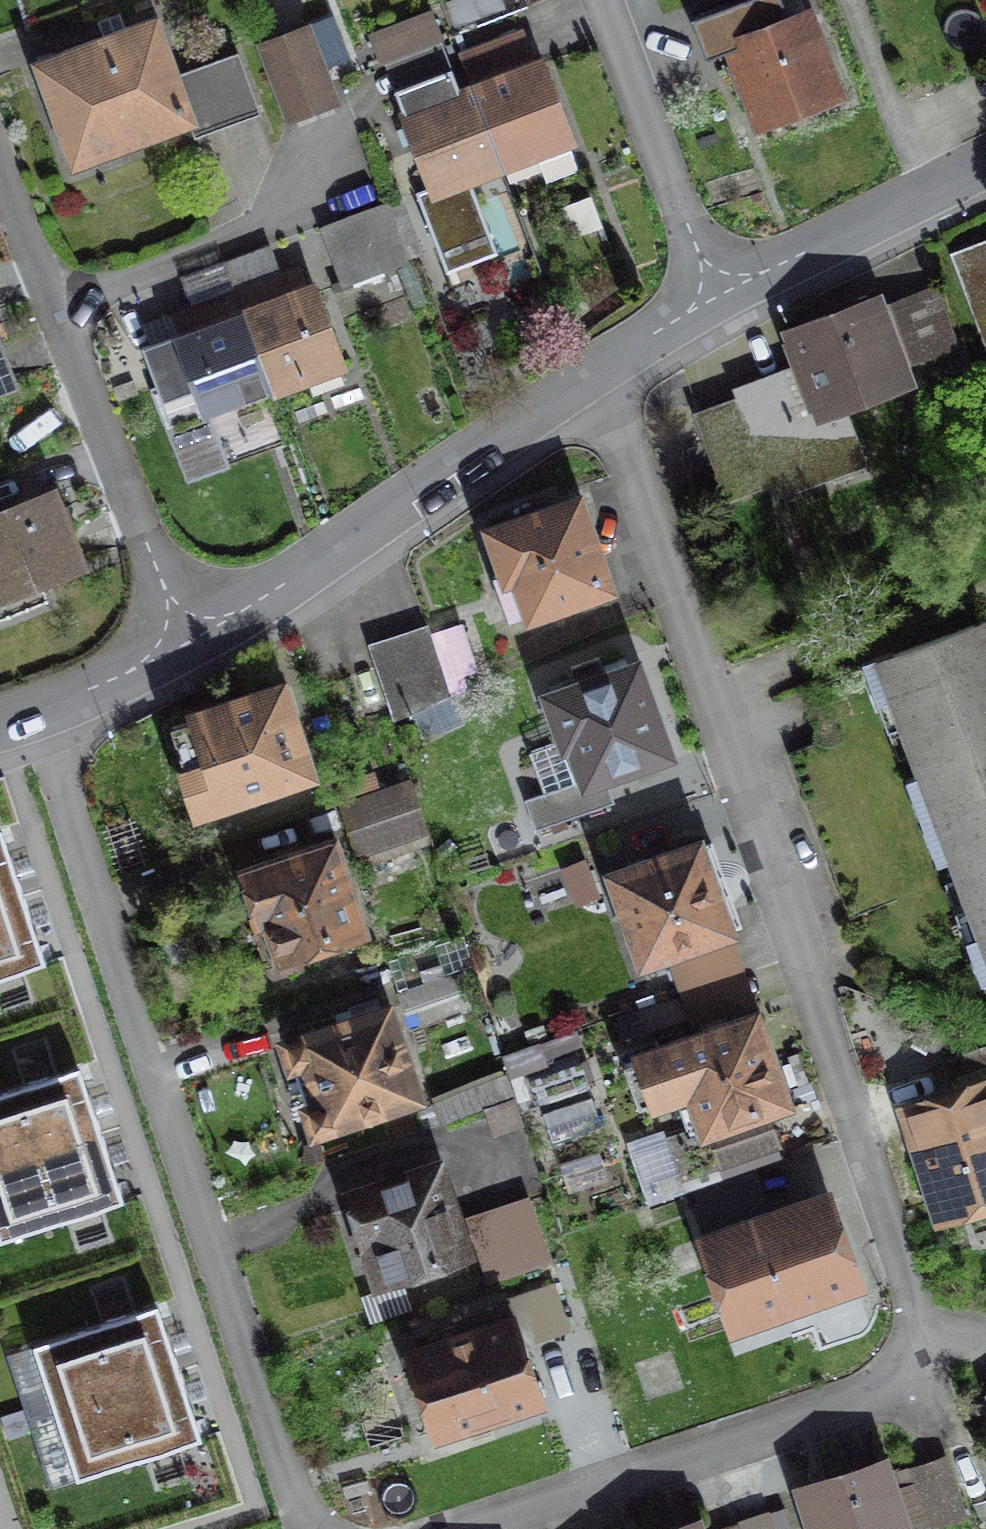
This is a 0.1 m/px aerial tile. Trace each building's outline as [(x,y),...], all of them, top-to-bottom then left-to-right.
[(739,7),(682,27),(693,59),(724,47),(723,43),(749,33),(739,7)] [(749,33),(723,43),(724,47),(754,130),(832,103),(800,15),(749,33)] [(146,24),(26,68),(67,178),(186,133),(167,80),(146,24)] [(434,26),(375,50),(386,79),(446,55),(434,26)] [(306,30),(253,49),(283,127),(335,107),(306,30)] [(455,61),(466,89),(500,177),(571,149),(535,60),(528,62),(518,36),(455,61)] [(249,118),(228,59),(167,80),(186,133),(188,140),(249,118)] [(466,190),(500,177),(466,89),(448,96),(441,78),(387,99),(397,124),(391,126),(419,198),(414,199),(444,276),(492,257),(466,190)] [(398,205),(318,235),(341,294),(420,264),(398,205)] [(267,252),(215,272),(263,394),(267,405),(341,376),(305,286),(284,295),(267,252)] [(948,268),(985,376),(985,255),(948,268)] [(263,394),(215,272),(174,288),(184,315),(174,319),(181,336),(162,344),(193,421),(263,394)] [(931,291),(878,313),(905,379),(958,357),(931,291)] [(910,391),(905,379),(878,313),(872,299),(773,339),(788,375),(729,399),(733,409),(694,425),(730,511),(774,494),(779,507),(859,474),(837,421),(910,391)] [(0,511),(0,603),(74,575),(43,495),(0,511)] [(570,500),(471,533),(504,631),(603,598),(570,500)] [(916,825),(985,798),(985,646),(977,622),(856,668),(916,825)] [(421,634),(367,653),(391,722),(445,703),(421,634)] [(635,670),(532,703),(534,708),(565,802),(667,768),(635,670)] [(272,686),(173,719),(190,768),(160,778),(177,828),(306,785),(272,686)] [(405,789),(336,814),(355,869),(424,845),(405,789)] [(916,825),(977,986),(985,982),(985,798),(916,825)] [(326,847),(222,881),(242,941),(252,937),(264,975),(358,945),(326,847)] [(20,907),(0,849),(0,914),(20,907)] [(724,953),(692,854),(592,886),(624,985),(724,953)] [(0,914),(0,986),(41,973),(20,907),(0,914)] [(466,983),(401,1004),(412,1039),(477,1018),(466,983)] [(376,1010),(261,1048),(296,1153),(411,1115),(376,1010)] [(757,1016),(617,1061),(638,1128),(694,1110),(703,1139),(787,1112),(757,1016)] [(97,1144),(78,1086),(0,1111),(0,1177),(97,1144)] [(905,1110),(943,1237),(985,1224),(985,1086),(905,1110)] [(587,1110),(540,1127),(549,1153),(596,1136),(587,1110)] [(0,1177),(0,1224),(8,1250),(120,1214),(97,1144),(0,1177)] [(370,1303),(466,1270),(430,1168),(334,1201),(370,1303)] [(842,1206),(716,1249),(752,1354),(878,1311),(842,1206)] [(463,1227),(483,1290),(537,1273),(517,1210),(463,1227)] [(530,1352),(567,1340),(551,1294),(515,1306),(530,1352)] [(60,1415),(175,1377),(158,1316),(44,1354),(60,1415)] [(496,1325),(386,1360),(413,1444),(523,1409),(496,1325)] [(175,1377),(60,1415),(82,1481),(197,1444),(175,1377)] [(916,1482),(933,1528),(956,1528),(970,1524),(950,1469),(916,1482)] [(805,1502),(814,1528),(914,1528),(896,1473),(805,1502)]
